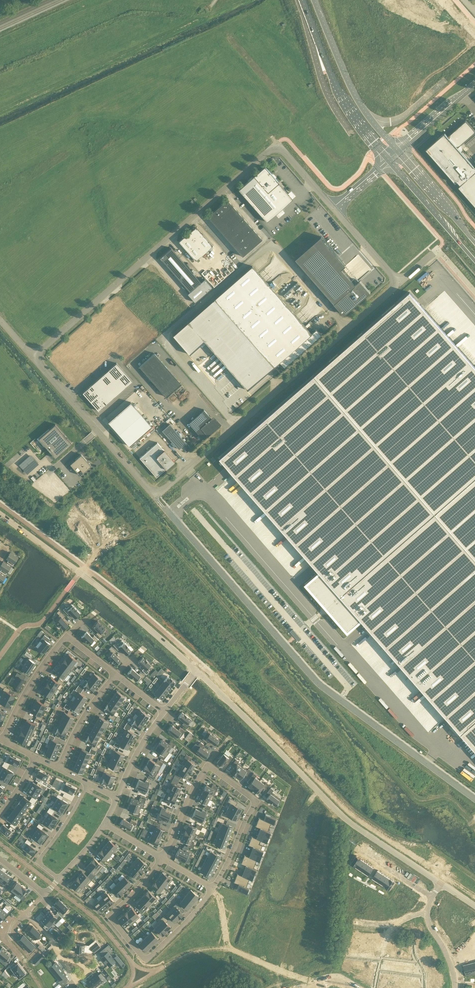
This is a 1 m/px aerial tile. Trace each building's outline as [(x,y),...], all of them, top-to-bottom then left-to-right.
[(429,149),(461,185),(459,187),(474,205),(474,168),(460,150),(461,150),(461,147),(460,146),(474,133),(474,131),(466,121),(448,136),(445,133),(437,140),(438,141),(429,149)] [(267,222),(293,199),(279,183),(265,166),(253,176),(254,176),(238,190),(267,222)] [(262,239),(227,199),(207,216),(242,256),(262,239)] [(188,234),(179,241),(195,261),(213,245),(202,233),(201,234),(196,227),(188,234)] [(321,237),(296,259),(334,303),(344,315),(371,292),(361,281),(360,281),(356,285),(342,269),(346,265),(321,237)] [(171,248),(160,258),(190,292),(187,294),(195,303),(212,287),(205,279),(201,282),(171,248)] [(214,299),(173,335),(189,354),(204,341),(247,390),(274,367),(279,362),(284,367),(320,336),(315,330),(311,334),(252,266),(214,299)] [(220,458),(320,571),(321,573),(307,585),(327,608),(346,630),(360,618),(362,619),(461,733),(474,749),(474,367),(410,292),(315,375),(220,458)] [(139,366),(152,381),(168,368),(154,353),(139,366)] [(116,363),(82,393),(99,411),(132,381),(116,363)] [(108,422),(109,423),(109,422),(120,435),(119,435),(129,446),(152,426),(131,402),(108,422)] [(212,419),(204,409),(188,423),(202,438),(206,434),(207,435),(219,424),(214,417),(212,419)] [(55,423),(38,438),(50,452),(53,455),(55,457),(56,458),(72,443),(70,441),(55,423)] [(186,442),(169,424),(162,430),(179,449),(184,444),(189,450),(191,448),(186,442)] [(157,442),(139,458),(156,477),(166,468),(167,469),(175,462),(164,450),(157,442)] [(81,454),(70,464),(80,475),(91,465),(81,454)] [(9,559),(7,562),(12,565),(18,557),(10,552),(7,558),(9,559)] [(5,574),(10,566),(3,561),(0,566),(0,567),(2,568),(0,571),(5,574)] [(65,608),(63,610),(68,615),(70,613),(75,618),(80,613),(77,610),(76,609),(76,608),(76,609),(75,607),(74,607),(73,606),(71,604),(66,609),(65,608)] [(59,615),(54,619),(56,622),(57,623),(57,624),(58,623),(59,625),(58,625),(59,625),(60,626),(63,629),(68,624),(63,618),(65,616),(61,612),(59,610),(57,612),(58,614),(59,615)] [(103,626),(102,625),(101,624),(100,623),(100,624),(97,621),(92,626),(98,631),(96,633),(100,638),(102,635),(107,630),(104,628),(105,628),(104,627),(104,628),(104,627),(103,627),(103,626)] [(299,641),(302,639),(293,629),(290,632),(299,641)] [(84,640),(86,641),(85,641),(86,641),(87,642),(87,643),(87,642),(88,644),(89,644),(94,640),(96,642),(98,640),(94,635),(92,637),(86,632),(81,637),(84,640)] [(45,650),(47,647),(50,644),(48,642),(50,639),(44,635),(42,637),(44,639),(37,649),(43,653),(44,653),(46,650),(45,650)] [(129,647),(126,644),(122,640),(117,644),(116,642),(113,645),(118,650),(120,648),(126,655),(131,650),(128,647),(129,647)] [(110,659),(113,662),(113,661),(116,664),(120,660),(114,653),(117,651),(111,646),(109,648),(111,650),(106,654),(110,659)] [(65,659),(73,665),(76,660),(69,654),(65,658),(65,659)] [(142,657),(138,661),(144,667),(142,670),(146,674),(149,672),(147,670),(151,666),(148,662),(146,659),(145,660),(142,657)] [(29,658),(22,668),(28,673),(35,663),(29,658)] [(75,666),(73,665),(65,659),(65,658),(62,663),(71,670),(72,671),(75,666)] [(68,674),(71,670),(62,663),(60,665),(59,666),(59,667),(68,674)] [(64,679),(68,674),(59,667),(58,668),(58,667),(58,668),(57,669),(55,672),(64,679)] [(138,682),(142,677),(143,678),(145,675),(140,671),(138,674),(132,668),(127,673),(130,676),(133,679),(133,678),(138,682)] [(17,678),(13,684),(19,688),(24,679),(20,676),(21,674),(17,671),(14,676),(17,678)] [(90,677),(98,683),(102,679),(94,673),(90,677)] [(167,676),(164,680),(171,686),(175,682),(173,680),(174,680),(170,677),(170,678),(167,676)] [(48,682),(57,689),(57,688),(60,684),(62,685),(63,682),(58,679),(57,681),(51,677),(49,680),(48,682)] [(87,681),(95,688),(95,687),(98,683),(90,677),(87,681)] [(91,692),(95,688),(87,681),(85,680),(81,684),(80,683),(77,686),(82,690),(85,687),(91,692)] [(171,686),(164,680),(160,684),(168,691),(171,686),(171,687),(171,686)] [(48,682),(44,687),(45,687),(54,693),(58,689),(57,688),(57,689),(48,682)] [(160,684),(157,689),(165,695),(168,691),(160,684)] [(4,690),(1,696),(12,701),(13,699),(13,698),(15,695),(13,694),(8,692),(10,689),(5,686),(4,688),(3,690),(4,690)] [(73,695),(75,697),(84,702),(87,697),(80,693),(82,690),(77,686),(75,690),(77,691),(73,695)] [(51,698),(54,693),(45,687),(44,687),(44,688),(43,689),(41,692),(51,698)] [(165,695),(157,689),(154,693),(161,699),(165,695)] [(113,695),(122,701),(125,697),(117,691),(113,695)] [(113,695),(110,700),(118,706),(122,701),(113,695)] [(1,696),(0,697),(0,706),(1,707),(2,704),(7,706),(9,707),(10,704),(11,704),(12,701),(1,696)] [(72,701),(81,707),(84,702),(75,697),(73,701),(72,701)] [(77,712),(81,707),(72,701),(73,701),(71,699),(68,704),(66,703),(64,707),(69,710),(71,707),(77,712)] [(34,705),(34,706),(44,711),(47,706),(48,707),(50,704),(44,701),(43,703),(37,700),(35,703),(34,705)] [(118,706),(110,700),(107,704),(115,710),(118,706)] [(115,710),(107,704),(104,709),(110,714),(108,717),(113,720),(116,717),(113,715),(116,711),(115,710)] [(44,711),(34,706),(33,706),(32,708),(30,711),(37,715),(35,718),(41,720),(42,718),(41,717),(44,711)] [(138,715),(146,720),(149,716),(140,709),(137,714),(138,715)] [(63,712),(60,717),(71,723),(74,717),(63,712)] [(182,712),(178,717),(184,722),(182,724),(187,728),(189,725),(188,724),(192,719),(188,716),(185,714),(182,712)] [(138,715),(135,719),(143,725),(146,720),(138,715)] [(105,726),(105,727),(107,728),(110,722),(99,716),(96,722),(105,726)] [(71,723),(60,717),(58,722),(69,727),(71,723)] [(125,724),(131,728),(133,725),(139,730),(143,725),(135,719),(134,718),(131,723),(128,721),(125,724)] [(24,725),(35,730),(37,725),(26,720),(25,723),(24,724),(24,725)] [(66,732),(69,727),(58,722),(55,726),(66,732)] [(102,731),(105,727),(105,726),(96,722),(94,726),(102,731)] [(131,728),(125,724),(123,728),(125,729),(122,734),(123,734),(133,739),(136,734),(129,730),(131,728)] [(35,730),(24,725),(24,726),(23,726),(24,726),(23,727),(23,728),(22,730),(32,735),(35,730)] [(172,725),(168,730),(179,739),(185,731),(180,727),(178,730),(172,725)] [(64,737),(66,732),(55,726),(53,732),(64,737)] [(91,731),(100,736),(102,731),(94,726),(91,731)] [(28,739),(30,740),(32,735),(22,730),(21,730),(19,735),(28,739)] [(97,740),(100,736),(91,731),(88,736),(97,741),(97,740)] [(208,731),(202,739),(207,743),(209,740),(215,745),(219,740),(215,737),(216,737),(213,735),(208,731)] [(49,744),(58,748),(61,743),(53,740),(55,737),(49,734),(47,738),(49,739),(47,744),(49,745),(49,744)] [(123,734),(121,739),(130,744),(133,739),(123,734)] [(26,744),(28,739),(19,735),(18,738),(18,737),(18,738),(18,739),(17,739),(17,740),(26,744)] [(90,748),(96,751),(98,748),(96,747),(99,741),(97,740),(97,741),(88,736),(85,741),(92,745),(90,748)] [(130,744),(121,739),(118,743),(115,742),(113,745),(119,748),(120,746),(127,749),(130,744)] [(162,739),(158,744),(168,751),(172,747),(173,747),(175,745),(170,741),(168,743),(162,739)] [(195,750),(205,758),(209,753),(203,748),(205,746),(200,742),(198,745),(199,746),(195,750)] [(56,753),(58,748),(49,744),(49,745),(47,749),(56,753)] [(158,744),(155,749),(160,753),(158,756),(163,760),(169,752),(168,751),(158,744)] [(88,758),(90,759),(91,753),(95,755),(96,751),(90,748),(89,752),(82,749),(79,754),(88,758)] [(54,759),(56,753),(47,749),(45,755),(54,759)] [(112,755),(122,760),(124,755),(113,749),(111,755),(112,755)] [(219,759),(217,762),(222,766),(223,764),(226,760),(229,762),(233,757),(230,755),(229,756),(224,752),(221,757),(221,756),(219,759)] [(79,754),(77,759),(86,763),(88,758),(79,754)] [(185,758),(182,763),(184,764),(192,769),(192,768),(195,764),(190,760),(191,758),(186,754),(184,757),(185,758)] [(8,755),(4,763),(8,766),(10,763),(16,766),(17,764),(19,760),(19,759),(16,758),(15,758),(8,755)] [(120,765),(122,760),(112,755),(110,760),(120,765)] [(77,759),(75,764),(84,768),(86,763),(77,759)] [(147,764),(146,764),(158,771),(163,763),(157,759),(156,762),(150,759),(147,764)] [(234,766),(230,772),(235,776),(242,766),(238,762),(235,759),(232,764),(234,766)] [(120,765),(110,760),(107,765),(117,770),(120,765)] [(436,767),(444,772),(447,766),(439,761),(436,767)] [(0,771),(10,777),(13,772),(7,768),(8,766),(3,763),(2,765),(4,767),(1,771),(0,770),(0,771)] [(84,768),(75,764),(73,769),(82,773),(84,768)] [(146,764),(143,770),(150,773),(148,776),(154,779),(155,777),(158,771),(146,764),(147,764),(146,764)] [(181,768),(189,773),(189,774),(192,769),(184,764),(182,767),(181,768)] [(242,766),(235,776),(240,780),(244,774),(247,776),(251,771),(248,769),(247,770),(242,766)] [(179,767),(174,775),(180,778),(181,776),(186,778),(189,774),(189,773),(181,768),(179,767)] [(445,772),(448,774),(449,772),(457,777),(458,774),(448,768),(445,772)] [(36,776),(43,779),(40,783),(45,786),(48,781),(47,781),(49,775),(42,772),(43,771),(40,770),(39,770),(37,774),(36,776)] [(0,771),(0,778),(7,782),(10,777),(0,771)] [(104,771),(101,777),(113,781),(115,776),(104,771)] [(252,780),(248,786),(253,789),(260,781),(255,777),(256,775),(253,773),(250,778),(252,780)] [(113,781),(101,777),(99,782),(110,787),(113,781)] [(139,779),(137,784),(147,788),(150,782),(145,780),(145,782),(139,779)] [(172,779),(168,788),(170,789),(179,793),(181,787),(176,785),(178,782),(172,779)] [(253,789),(258,793),(262,787),(265,789),(269,784),(266,782),(264,784),(260,781),(253,789)] [(33,782),(30,787),(38,792),(42,787),(33,782)] [(74,787),(71,785),(71,786),(63,782),(59,790),(64,793),(65,790),(72,794),(73,791),(75,788),(74,788),(74,787)] [(137,784),(135,788),(141,790),(141,792),(145,793),(147,788),(137,784)] [(206,785),(203,790),(211,794),(213,796),(218,787),(212,784),(211,787),(206,785)] [(30,787),(26,792),(33,796),(31,798),(35,801),(37,799),(35,797),(38,793),(38,792),(30,787)] [(269,795),(266,799),(269,801),(272,803),(275,805),(279,800),(275,797),(276,795),(272,792),(273,790),(271,788),(267,793),(269,795)] [(168,793),(176,798),(176,797),(179,793),(170,789),(168,793)] [(203,790),(201,795),(209,799),(211,794),(203,790)] [(166,792),(162,801),(167,803),(169,801),(174,803),(177,797),(176,797),(176,798),(168,793),(166,792)] [(54,802),(64,808),(67,803),(61,799),(63,796),(58,793),(56,796),(57,797),(54,802)] [(201,795),(198,800),(205,804),(203,807),(209,809),(210,806),(206,804),(209,799),(201,795)] [(24,796),(20,801),(27,806),(27,807),(28,807),(32,802),(34,804),(35,801),(31,798),(29,800),(24,796)] [(132,797),(129,803),(130,803),(140,807),(142,808),(146,799),(140,797),(139,800),(132,797)] [(230,803),(228,808),(238,814),(241,809),(235,805),(237,802),(230,798),(228,802),(230,803)] [(20,801),(17,805),(24,811),(27,807),(27,806),(20,801)] [(48,809),(53,812),(55,809),(61,813),(64,808),(54,802),(51,807),(50,806),(49,809),(48,809)] [(129,803),(127,809),(134,812),(133,815),(139,817),(140,813),(138,812),(140,807),(130,803),(129,803)] [(17,805),(14,810),(21,815),(24,811),(17,805)] [(160,807),(158,812),(159,812),(169,817),(171,813),(165,810),(166,809),(160,807)] [(195,808),(193,813),(204,817),(206,812),(202,810),(201,811),(195,808)] [(222,812),(220,816),(228,820),(230,816),(236,820),(238,814),(228,808),(225,813),(222,812)] [(52,814),(53,812),(48,809),(47,811),(49,813),(46,817),(45,817),(54,823),(57,818),(52,814)] [(14,810),(10,814),(18,819),(21,815),(14,810)] [(159,812),(156,818),(161,820),(161,819),(167,821),(169,817),(159,812)] [(193,813),(192,817),(198,819),(197,821),(201,823),(204,817),(193,813)] [(10,814),(7,819),(12,822),(10,825),(14,828),(20,821),(18,819),(10,814)] [(259,817),(257,822),(271,827),(269,826),(271,822),(273,823),(274,818),(275,818),(265,814),(263,819),(259,817)] [(40,821),(38,823),(43,827),(45,824),(51,828),(52,826),(54,823),(45,817),(46,817),(45,816),(41,822),(40,821)] [(123,818),(120,824),(123,826),(122,826),(126,828),(131,831),(136,823),(131,819),(129,822),(123,818)] [(154,825),(151,830),(153,831),(162,835),(164,830),(159,827),(160,824),(154,821),(153,824),(154,825)] [(257,822),(255,826),(260,828),(258,833),(268,837),(268,836),(267,836),(269,832),(270,832),(268,831),(269,827),(270,827),(271,827),(257,822)] [(43,827),(38,823),(37,826),(39,827),(35,832),(43,838),(47,834),(41,829),(43,827)] [(223,823),(221,828),(230,832),(232,827),(223,823)] [(8,828),(3,824),(1,826),(0,827),(0,831),(2,832),(2,831),(8,836),(12,831),(13,832),(15,830),(10,826),(8,828)] [(186,829),(194,833),(196,828),(198,829),(201,830),(202,827),(196,824),(195,827),(188,824),(186,829)] [(221,828),(219,833),(228,837),(230,832),(221,828)] [(185,829),(183,835),(183,834),(193,839),(194,839),(196,834),(194,833),(186,829),(185,829)] [(153,831),(151,836),(159,840),(162,835),(153,831)] [(43,838),(35,832),(32,837),(40,843),(43,838)] [(219,833),(217,838),(226,842),(228,837),(219,833)] [(252,836),(250,840),(259,844),(260,840),(266,842),(265,841),(267,837),(268,837),(258,833),(256,838),(252,836)] [(183,835),(181,840),(188,843),(187,846),(189,847),(193,848),(194,845),(191,844),(193,839),(183,834),(183,835)] [(151,836),(148,841),(151,842),(151,843),(153,844),(154,844),(157,845),(160,840),(159,840),(151,836)] [(215,844),(224,847),(226,842),(217,838),(215,844)] [(34,851),(35,849),(29,845),(31,843),(31,842),(27,839),(21,846),(28,852),(30,855),(31,854),(34,851)] [(109,840),(105,845),(113,851),(117,847),(109,840)] [(250,840),(248,845),(253,847),(251,852),(261,855),(260,855),(262,850),(263,851),(263,850),(260,849),(262,845),(263,846),(259,844),(250,840)] [(105,845),(102,849),(109,855),(113,851),(105,845)] [(179,848),(177,852),(188,858),(189,859),(192,853),(190,852),(186,850),(185,851),(179,848)] [(102,849),(98,853),(105,860),(109,855),(102,849)] [(211,852),(209,856),(217,861),(220,856),(211,851),(211,852)] [(177,852),(175,856),(181,859),(180,860),(185,863),(188,858),(177,852)] [(244,855),(243,859),(256,864),(255,864),(256,860),(259,861),(259,860),(258,860),(260,856),(261,856),(261,855),(251,852),(249,856),(244,855)] [(209,856),(206,861),(215,866),(217,861),(209,856)] [(356,856),(351,863),(355,866),(361,858),(356,856)] [(137,857),(134,861),(143,869),(147,864),(137,857)] [(94,858),(90,862),(99,870),(103,866),(94,858)] [(361,858),(355,866),(360,869),(365,861),(361,858)] [(243,859),(241,864),(245,865),(244,870),(254,874),(253,873),(255,869),(256,869),(253,868),(255,864),(256,865),(256,864),(243,859)] [(134,861),(130,866),(131,866),(140,873),(143,869),(134,861)] [(206,861),(204,866),(212,871),(215,866),(206,861)] [(365,861),(360,869),(364,872),(369,864),(365,861)] [(90,862),(86,867),(91,871),(89,874),(93,877),(95,875),(99,870),(90,862)] [(369,864),(364,872),(368,875),(373,867),(369,864)] [(131,866),(127,871),(136,878),(140,873),(131,866)] [(201,871),(210,876),(212,871),(204,866),(201,871)] [(237,873),(235,878),(249,883),(248,882),(249,878),(252,879),(251,879),(253,874),(253,875),(254,874),(244,870),(242,875),(237,873)] [(378,870),(373,878),(377,881),(382,873),(378,870)] [(82,872),(78,876),(86,883),(85,883),(87,884),(91,880),(93,877),(89,874),(87,876),(82,872)] [(162,872),(159,877),(166,883),(168,885),(168,884),(172,880),(162,872)] [(0,880),(0,883),(3,885),(3,886),(5,888),(8,884),(6,882),(10,877),(6,873),(0,880)] [(382,873),(377,881),(381,883),(386,876),(382,873)] [(78,876),(75,880),(82,887),(85,883),(86,883),(78,876)] [(124,876),(120,881),(127,888),(131,883),(124,876)] [(386,876),(381,883),(386,886),(391,878),(386,876)] [(159,877),(155,881),(163,887),(166,883),(159,877)] [(235,878),(234,882),(238,884),(236,889),(246,893),(246,892),(247,888),(248,888),(246,887),(248,883),(249,883),(235,878)] [(391,878),(386,886),(390,889),(395,881),(391,878)] [(75,880),(71,885),(80,893),(84,888),(82,887),(75,880)] [(17,881),(10,890),(15,894),(21,885),(17,881)] [(120,881),(116,884),(123,891),(127,888),(120,881)] [(155,881),(152,886),(160,892),(163,887),(155,881)] [(116,884),(112,889),(119,896),(123,891),(116,884)] [(21,885),(15,894),(19,898),(23,900),(26,897),(22,894),(26,889),(21,885)] [(399,888),(397,890),(402,894),(414,902),(417,897),(406,889),(404,891),(399,888)] [(191,889),(187,894),(194,900),(198,896),(196,893),(191,889)] [(148,890),(144,895),(153,903),(157,899),(148,890)] [(105,891),(100,895),(102,897),(108,904),(113,901),(105,891)] [(184,898),(183,898),(191,904),(194,900),(187,894),(184,898)] [(402,894),(399,899),(401,900),(400,902),(403,907),(406,903),(411,907),(414,902),(402,894)] [(144,895),(140,899),(148,906),(149,907),(153,903),(144,895)] [(98,900),(104,908),(108,904),(102,897),(98,900)] [(183,898),(180,903),(187,909),(191,904),(183,898)] [(59,899),(54,904),(59,909),(57,912),(62,917),(64,914),(63,912),(67,907),(59,899)] [(97,899),(93,903),(100,912),(104,908),(98,900),(97,899)] [(140,899),(136,903),(137,904),(141,907),(138,910),(142,914),(144,911),(148,906),(140,899)] [(394,901),(389,903),(392,912),(393,915),(393,916),(399,915),(397,907),(399,907),(399,906),(396,901),(394,901)] [(176,903),(170,909),(179,918),(183,913),(181,912),(178,909),(180,907),(176,903)] [(389,903),(382,905),(382,912),(385,911),(388,918),(393,916),(393,915),(392,912),(389,903)] [(131,908),(127,911),(135,921),(139,917),(131,908)] [(170,909),(166,913),(175,922),(179,918),(170,909)] [(50,910),(45,915),(54,923),(55,924),(62,917),(57,912),(55,915),(50,910)] [(127,911),(123,915),(129,922),(129,923),(130,924),(133,923),(135,921),(127,911)] [(45,915),(41,919),(43,922),(42,923),(44,925),(43,926),(47,930),(54,923),(45,915)] [(123,915),(118,919),(125,926),(129,923),(129,922),(123,915)] [(164,915),(157,922),(166,930),(170,926),(166,922),(168,920),(164,916),(164,915)] [(157,922),(153,926),(162,935),(166,930),(157,922)] [(470,927),(468,924),(460,929),(462,931),(460,933),(454,937),(458,943),(470,935),(466,929),(470,927)] [(32,926),(27,931),(35,939),(41,934),(32,926)] [(151,931),(147,936),(154,943),(158,938),(151,931)] [(23,935),(18,941),(26,949),(27,949),(32,944),(23,935)] [(147,936),(143,939),(150,946),(154,943),(147,936)] [(143,939),(139,943),(145,950),(150,946),(143,939)] [(71,943),(70,951),(79,952),(80,951),(89,952),(91,949),(94,952),(100,947),(94,940),(87,946),(80,946),(80,943),(71,943)] [(103,956),(102,957),(104,960),(103,961),(104,961),(105,962),(105,963),(106,962),(109,966),(111,964),(112,963),(115,961),(119,966),(123,963),(117,955),(113,958),(109,954),(113,951),(108,945),(104,948),(107,952),(103,956)] [(0,949),(0,957),(5,961),(3,963),(5,965),(11,959),(10,959),(8,957),(9,957),(11,955),(5,950),(6,950),(2,947),(0,949)] [(32,961),(36,965),(41,960),(37,956),(32,961)] [(56,962),(51,966),(54,970),(53,971),(59,979),(65,975),(66,974),(64,972),(64,971),(63,970),(62,970),(60,967),(61,967),(60,966),(60,967),(56,962)] [(13,963),(10,966),(19,977),(18,978),(19,978),(19,977),(25,973),(25,972),(25,973),(23,970),(23,969),(20,966),(18,963),(17,963),(15,965),(13,963)] [(94,976),(87,981),(93,987),(101,981),(105,977),(101,972),(97,975),(95,977),(94,976)]
